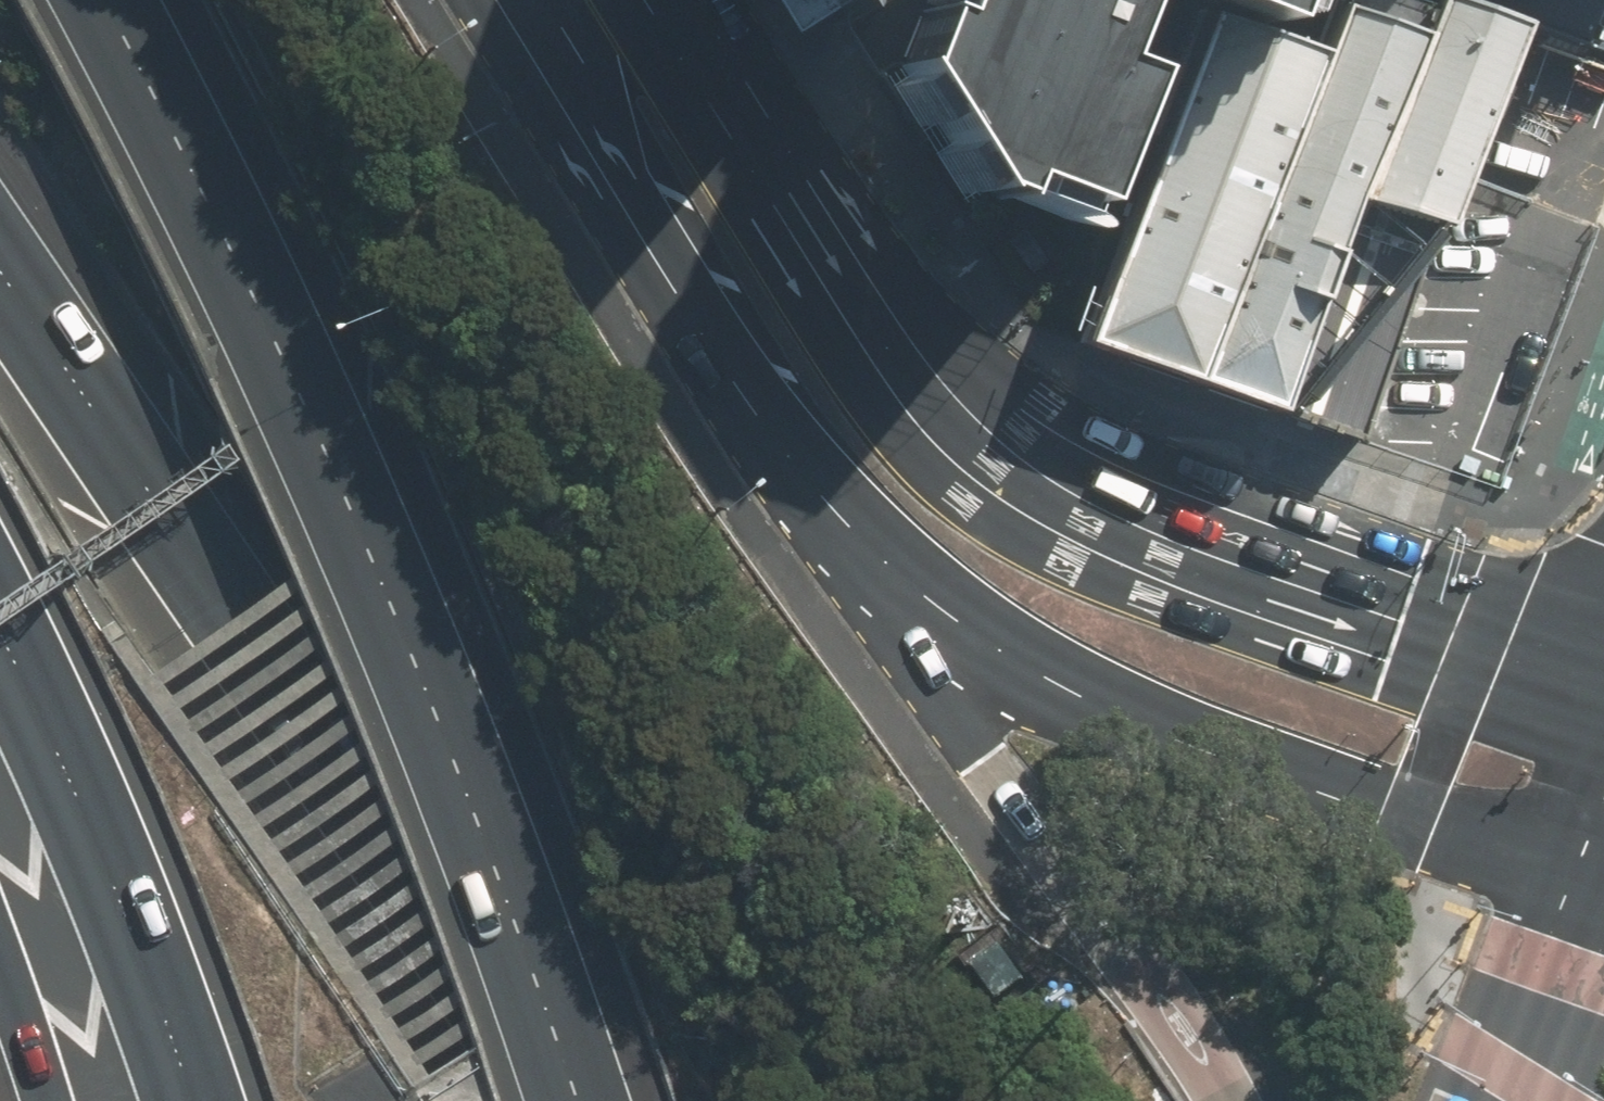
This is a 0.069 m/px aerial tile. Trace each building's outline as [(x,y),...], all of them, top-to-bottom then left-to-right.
[(843,11),(847,0),(836,0),(843,11)] [(899,74),(974,189),(1001,200),(1009,180),(1083,208),(1135,70),(1105,59),(1127,0),(926,0),(899,74)] [(1268,21),(1276,0),(1211,0),(1268,21)] [(1353,201),(1440,233),(1517,30),(1436,0),(1429,0),(1416,37),(1353,201)] [(1603,47),(1603,0),(1475,0),(1603,47)] [(1206,12),(1084,342),(1276,413),(1353,201),(1416,37),(1335,8),(1319,53),(1206,12)] [(1353,201),(1276,413),(1361,443),(1440,233),(1353,201)] [(996,946),(971,964),(996,997),(1020,979),(996,946)]
